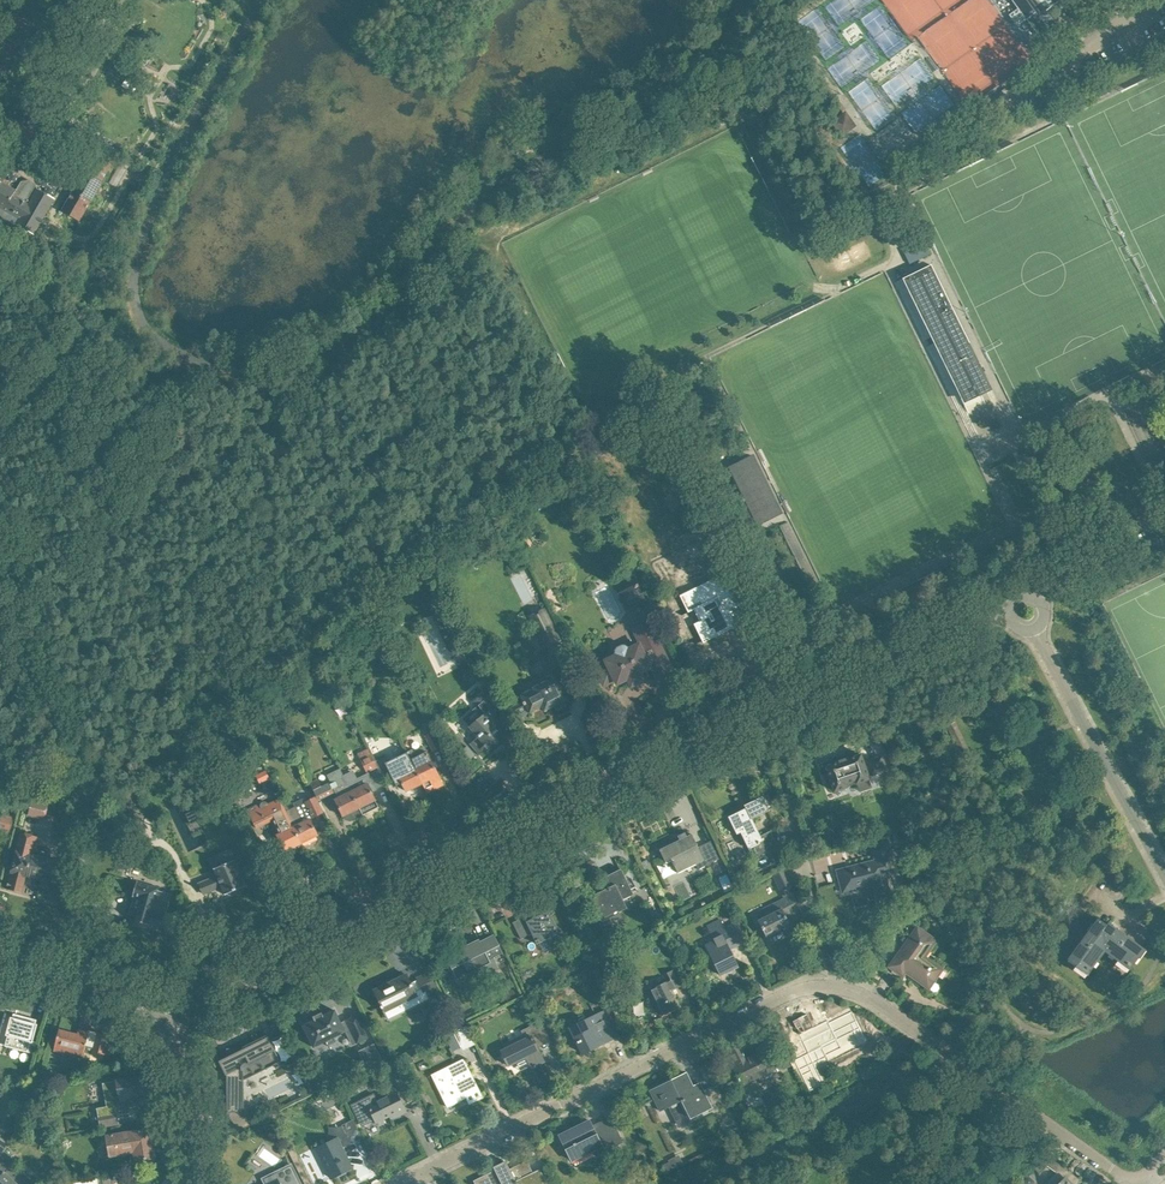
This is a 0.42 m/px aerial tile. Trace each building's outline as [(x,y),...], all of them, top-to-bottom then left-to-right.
[(1017,9),(1006,17),(1029,49),(1046,37),(1045,36),(1045,37),(1043,35),(1057,25),(1046,11),(1059,1),(1059,0),(1010,0),(1017,9)] [(68,97),(61,108),(67,112),(74,100),(68,97)] [(836,127),(834,129),(836,132),(838,130),(842,135),(855,126),(845,113),(833,123),(836,127)] [(85,170),(84,170),(72,191),(73,192),(62,211),(79,221),(90,202),(91,202),(103,181),(102,180),(113,161),(96,151),(85,170)] [(54,168),(57,163),(56,158),(51,155),(46,156),(43,161),(44,166),(49,169),(54,168)] [(15,222),(15,223),(34,234),(54,199),(38,189),(37,189),(36,183),(28,179),(22,180),(16,191),(0,181),(0,213),(15,222)] [(12,230),(14,225),(0,217),(0,223),(12,230)] [(982,396),(979,389),(990,384),(931,266),(902,280),(965,405),(982,396)] [(752,456),(728,467),(743,497),(742,497),(743,499),(742,499),(743,502),(745,501),(746,503),(736,508),(747,531),(781,514),(752,456)] [(648,601),(643,591),(645,590),(637,574),(624,581),(637,606),(648,601)] [(739,603),(724,574),(695,588),(698,595),(683,602),(688,612),(694,609),(700,621),(694,624),(702,640),(702,641),(703,643),(727,631),(726,628),(731,626),(732,628),(734,628),(725,610),(739,603)] [(546,609),(529,617),(535,629),(545,649),(551,646),(562,640),(552,621),(546,609)] [(445,612),(433,617),(449,653),(462,647),(445,612)] [(649,623),(641,626),(634,630),(641,643),(628,650),(627,648),(625,646),(622,646),(617,648),(616,650),(616,653),(617,655),(606,661),(608,665),(597,670),(604,685),(615,679),(617,683),(628,678),(630,681),(641,676),(639,673),(652,666),(654,669),(668,662),(649,623)] [(554,668),(556,667),(550,654),(542,658),(548,670),(544,672),(548,680),(533,688),(533,689),(530,690),(529,689),(523,692),(523,694),(520,695),(524,701),(522,702),(524,706),(526,706),(530,713),(542,707),(544,711),(569,699),(558,678),(559,678),(554,668)] [(1145,696),(1137,681),(1129,685),(1136,700),(1145,696)] [(491,715),(502,706),(490,682),(482,686),(485,692),(476,700),(487,713),(470,727),(478,737),(471,744),(479,753),(486,746),(488,748),(503,736),(500,732),(502,730),(502,728),(491,715)] [(423,728),(426,735),(425,735),(432,751),(441,747),(434,731),(433,731),(430,725),(423,728)] [(412,749),(406,752),(407,753),(422,783),(427,792),(443,784),(424,746),(414,751),(412,749)] [(377,768),(371,754),(367,748),(358,753),(368,774),(378,769),(377,768)] [(407,753),(385,763),(397,786),(397,784),(401,782),(406,791),(422,783),(407,753)] [(887,770),(882,756),(867,761),(867,762),(864,763),(861,754),(848,759),(847,758),(839,761),(839,762),(826,766),(835,791),(847,787),(846,783),(855,780),(857,784),(860,791),(871,788),(869,780),(869,779),(868,776),(872,775),(887,770)] [(329,783),(322,786),(327,796),(334,792),(332,789),(334,789),(335,792),(339,790),(342,797),(335,800),(343,815),(344,815),(346,819),(350,820),(354,818),(354,819),(355,819),(354,818),(362,814),(344,777),(340,768),(327,775),(332,784),(330,785),(329,783)] [(260,783),(270,778),(266,770),(256,775),(260,783)] [(353,772),(344,777),(362,814),(363,815),(367,813),(379,807),(371,792),(376,789),(371,779),(368,774),(357,780),(353,772)] [(318,779),(309,783),(316,797),(318,800),(327,796),(322,786),(318,779)] [(745,808),(728,817),(733,827),(737,834),(740,833),(748,848),(752,856),(754,859),(774,850),(779,861),(784,858),(771,831),(760,836),(752,819),(775,807),(768,794),(744,805),(745,808)] [(284,800),(280,801),(286,812),(301,843),(317,835),(310,819),(324,812),(318,802),(318,800),(316,797),(306,802),(295,807),(289,810),(284,800)] [(33,798),(29,815),(44,818),(49,801),(33,798)] [(257,805),(247,810),(251,816),(256,827),(275,818),(283,833),(277,835),(285,851),(293,847),(294,848),(295,848),(297,848),(298,848),(299,847),(300,846),(300,845),(300,843),(301,843),(286,812),(280,801),(279,799),(269,804),(268,803),(267,802),(265,802),(264,801),(263,802),(261,803),(261,804),(260,805),(260,807),(261,808),(259,809),(257,805)] [(0,822),(0,830),(10,832),(13,817),(2,815),(0,822)] [(33,854),(37,837),(21,832),(9,880),(24,884),(26,876),(39,879),(39,880),(41,881),(40,883),(49,885),(50,883),(51,883),(52,883),(53,880),(54,880),(56,875),(55,875),(58,861),(33,854)] [(691,834),(691,835),(660,850),(660,849),(660,850),(665,861),(671,859),(677,871),(695,862),(698,870),(719,859),(710,841),(698,847),(692,834),(691,834)] [(878,902),(893,898),(887,874),(895,872),(886,840),(871,843),(875,860),(837,870),(842,893),(858,889),(856,882),(871,878),(878,902)] [(217,877),(199,884),(200,887),(199,888),(201,890),(203,893),(221,886),(225,895),(245,886),(240,875),(234,860),(230,851),(210,859),(214,868),(217,877)] [(603,878),(604,880),(609,890),(605,892),(604,890),(590,897),(597,911),(596,912),(597,915),(598,914),(601,921),(627,909),(623,899),(633,895),(628,884),(629,884),(621,869),(615,858),(615,859),(620,869),(603,878)] [(647,860),(641,862),(645,870),(651,867),(647,860)] [(786,867),(775,873),(771,875),(780,892),(783,891),(786,897),(763,909),(766,916),(758,920),(766,937),(790,925),(785,915),(800,908),(794,894),(798,892),(794,886),(795,886),(786,867)] [(129,914),(136,916),(135,920),(149,924),(163,927),(165,927),(168,937),(180,934),(175,914),(167,911),(172,894),(159,890),(159,888),(137,881),(133,896),(134,896),(129,914)] [(559,932),(550,915),(548,911),(527,921),(525,916),(513,922),(521,939),(532,934),(537,943),(539,942),(544,951),(550,948),(551,949),(567,941),(562,930),(559,932)] [(730,949),(738,945),(747,941),(737,921),(725,927),(721,918),(708,925),(715,940),(705,945),(720,975),(720,974),(719,972),(737,964),(738,966),(730,949)] [(1144,949),(1111,925),(1109,927),(1097,918),(1092,925),(1095,927),(1091,932),(1089,930),(1067,959),(1076,965),(1074,967),(1075,967),(1078,964),(1088,971),(1087,973),(1088,974),(1104,951),(1117,960),(1115,962),(1116,963),(1119,959),(1130,967),(1128,969),(1129,969),(1138,958),(1139,959),(1140,958),(1138,957),(1144,949)] [(933,982),(940,972),(942,969),(924,957),(936,940),(918,927),(889,966),(902,976),(906,970),(911,974),(910,975),(925,986),(930,979),(933,982)] [(503,954),(499,945),(500,945),(494,934),(480,941),(479,939),(464,946),(466,949),(459,952),(458,949),(445,956),(457,979),(477,969),(481,977),(499,969),(494,958),(503,954)] [(683,985),(677,974),(675,969),(668,972),(672,979),(649,990),(661,1015),(678,1007),(670,991),(683,985)] [(437,989),(434,983),(429,972),(417,978),(418,982),(412,985),(407,974),(386,985),(387,985),(383,987),(383,986),(382,987),(381,985),(375,989),(375,990),(374,991),(382,1006),(381,1006),(382,1008),(383,1008),(384,1011),(385,1011),(389,1019),(413,1007),(409,999),(417,995),(423,991),(425,995),(437,989)] [(334,1037),(351,1029),(357,1043),(368,1038),(357,1015),(341,1023),(335,1010),(323,1016),(322,1012),(313,1017),(315,1020),(303,1026),(314,1047),(325,1041),(328,1046),(336,1042),(334,1037)] [(619,1036),(613,1025),(606,1010),(570,1027),(583,1054),(597,1047),(596,1043),(603,1039),(605,1043),(619,1036)] [(8,1036),(5,1046),(28,1052),(31,1042),(33,1042),(38,1024),(37,1024),(36,1024),(37,1020),(36,1019),(36,1021),(14,1015),(15,1014),(14,1013),(13,1018),(12,1017),(11,1017),(6,1035),(8,1036)] [(791,1062),(796,1073),(798,1076),(809,1070),(807,1064),(810,1063),(834,1051),(832,1048),(856,1036),(848,1020),(817,1034),(807,1013),(792,1021),(799,1034),(796,1035),(806,1055),(803,1057),(802,1056),(791,1062)] [(460,1014),(452,1018),(456,1025),(463,1021),(460,1014)] [(547,1034),(542,1023),(540,1021),(521,1030),(523,1035),(503,1044),(505,1048),(501,1050),(508,1066),(526,1057),(531,1068),(544,1061),(534,1040),(547,1034)] [(453,1031),(461,1048),(475,1041),(467,1025),(453,1031)] [(864,1036),(869,1030),(870,1029),(865,1025),(859,1033),(864,1036)] [(59,1029),(54,1050),(83,1058),(84,1052),(93,1054),(93,1053),(104,1056),(110,1057),(114,1042),(108,1040),(109,1036),(98,1033),(94,1047),(86,1045),(90,1031),(79,1028),(78,1035),(60,1030),(60,1029),(59,1029)] [(227,1048),(227,1057),(219,1061),(226,1075),(227,1075),(227,1115),(228,1115),(229,1114),(237,1132),(254,1123),(254,1122),(250,1124),(241,1105),(244,1104),(244,1107),(244,1079),(243,1079),(243,1072),(261,1064),(264,1070),(281,1062),(271,1041),(272,1040),(268,1042),(266,1038),(252,1044),(253,1045),(244,1049),(244,1048),(227,1048)] [(374,1043),(365,1048),(375,1067),(383,1063),(374,1043)] [(732,1066),(737,1077),(737,1078),(738,1081),(739,1080),(741,1084),(759,1075),(763,1084),(779,1076),(770,1058),(771,1058),(769,1055),(766,1049),(747,1059),(740,1045),(727,1052),(734,1065),(732,1066)] [(483,1097),(478,1087),(464,1058),(431,1074),(448,1107),(467,1097),(466,1096),(479,1090),(483,1098),(483,1097)] [(686,1073),(650,1090),(660,1111),(669,1107),(675,1120),(688,1114),(690,1119),(692,1118),(697,1116),(711,1109),(704,1094),(699,1083),(693,1086),(686,1073)] [(140,1076),(103,1083),(107,1106),(97,1108),(100,1128),(120,1124),(117,1107),(119,1107),(121,1106),(122,1109),(138,1106),(136,1094),(143,1093),(140,1076)] [(373,1094),(351,1105),(355,1113),(358,1111),(364,1125),(375,1120),(376,1122),(397,1112),(398,1115),(406,1111),(401,1101),(397,1092),(377,1102),(373,1094)] [(360,1133),(355,1122),(353,1119),(341,1125),(346,1135),(340,1138),(339,1137),(317,1148),(331,1178),(352,1168),(342,1147),(343,1142),(360,1133)] [(589,1120),(559,1135),(572,1161),(593,1151),(595,1156),(623,1142),(612,1119),(611,1119),(613,1123),(602,1128),(600,1125),(593,1128),(589,1120)] [(269,1120),(262,1123),(265,1130),(272,1127),(269,1120)] [(131,1132),(108,1136),(111,1154),(135,1150),(136,1160),(137,1160),(139,1169),(154,1167),(152,1157),(154,1157),(149,1129),(141,1130),(140,1123),(142,1122),(130,1124),(131,1132)] [(3,1153),(10,1143),(0,1136),(0,1157),(3,1153)] [(3,1153),(0,1157),(0,1183),(37,1183),(31,1178),(26,1183),(5,1164),(10,1159),(3,1153)] [(1059,1165),(1053,1160),(1044,1153),(1032,1165),(1039,1173),(1047,1166),(1056,1172),(1045,1183),(1046,1183),(1075,1183),(1080,1179),(1059,1165)] [(522,1183),(548,1183),(540,1169),(533,1172),(527,1160),(510,1169),(506,1161),(493,1167),(495,1170),(473,1180),(475,1183),(522,1183)] [(291,1166),(265,1179),(267,1183),(300,1183),(291,1166)] [(111,1174),(103,1175),(104,1183),(113,1183),(111,1174)]
